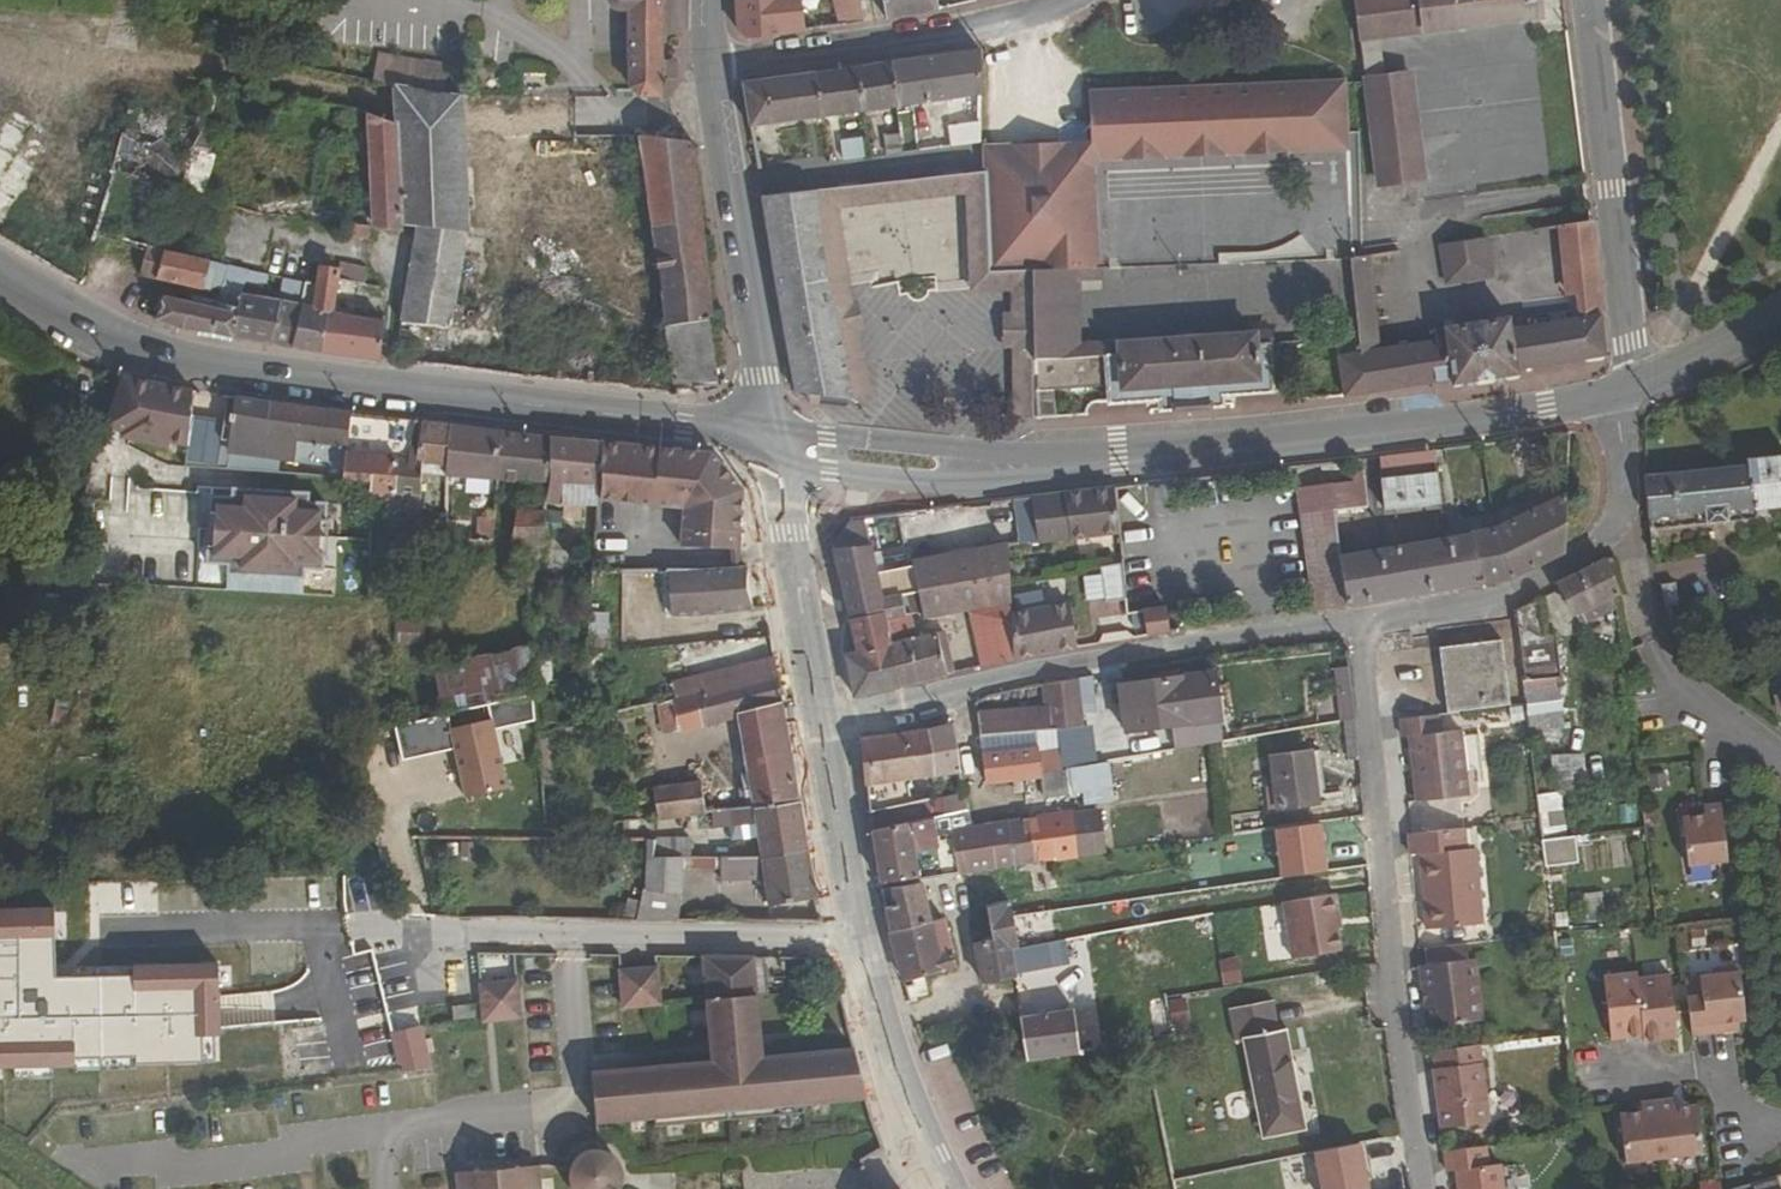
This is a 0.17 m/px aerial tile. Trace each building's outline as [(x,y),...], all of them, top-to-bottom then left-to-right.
[(214,20),(222,22),(227,0),(217,0),(214,20)] [(613,8),(618,10),(628,12),(631,85),(640,97),(662,96),(664,0),(611,0),(613,8)] [(802,35),(799,14),(802,13),(800,0),(734,0),(736,31),(747,40),(782,37),(802,35)] [(839,29),(864,25),(859,0),(833,0),(839,29)] [(939,12),(936,0),(883,0),(886,20),(939,12)] [(1361,42),(1378,40),(1539,20),(1537,0),(1356,0),(1361,42)] [(1384,77),(1378,40),(1361,42),(1366,79),(1384,77)] [(979,50),(889,62),(896,106),(982,95),(979,50)] [(392,85),(444,93),(448,66),(379,56),(376,82),(392,85)] [(889,62),(813,73),(822,116),(896,106),(889,62)] [(813,73),(790,76),(799,119),(822,116),(813,73)] [(1384,77),(1366,79),(1372,128),(1417,123),(1411,74),(1384,77)] [(799,119),(790,76),(742,84),(750,126),(799,119)] [(1347,82),(1090,94),(1092,143),(1348,134),(1347,82)] [(392,85),(395,123),(402,226),(417,227),(466,234),(460,95),(444,93),(392,85)] [(82,286),(98,232),(117,174),(112,171),(0,105),(0,238),(82,286)] [(126,111),(112,171),(117,174),(181,192),(196,130),(126,111)] [(395,123),(366,114),(371,209),(377,230),(402,233),(402,226),(395,123)] [(1422,160),(1417,123),(1372,128),(1376,165),(1422,160)] [(983,143),(982,124),(951,128),(954,147),(983,143)] [(903,153),(900,134),(887,135),(889,155),(903,153)] [(985,148),(986,165),(1079,161),(1094,175),(1094,170),(1100,160),(1106,160),(1349,149),(1348,134),(1092,143),(985,148)] [(692,144),(660,140),(639,137),(677,393),(718,387),(708,325),(705,260),(692,144)] [(843,140),(846,161),(864,158),(861,138),(843,140)] [(1425,182),(1422,160),(1376,165),(1380,187),(1425,182)] [(986,165),(991,271),(1012,270),(1029,270),(1032,270),(1078,269),(1100,268),(1094,175),(1079,161),(986,165)] [(990,271),(985,172),(966,174),(966,192),(972,290),(991,290),(990,271)] [(966,174),(835,189),(839,206),(966,192),(966,174)] [(825,274),(854,399),(872,394),(859,332),(863,327),(857,302),(853,303),(839,206),(835,189),(817,190),(825,274)] [(817,190),(762,195),(795,393),(854,399),(825,274),(817,190)] [(1590,224),(1559,228),(1567,298),(1575,296),(1598,293),(1590,224)] [(367,242),(369,228),(349,225),(348,239),(367,242)] [(466,234),(417,227),(394,365),(558,381),(569,309),(529,304),(527,309),(455,300),(466,234)] [(1487,239),(1439,246),(1446,285),(1493,277),(1487,239)] [(188,257),(146,246),(141,278),(203,291),(209,262),(188,257)] [(1369,256),(1351,259),(1359,351),(1380,348),(1369,256)] [(302,306),(293,349),(321,353),(332,315),(337,284),(366,289),(366,269),(341,265),(340,272),(319,269),(312,308),(302,306)] [(1100,268),(1078,269),(1080,282),(1101,281),(1100,268)] [(1078,269),(1032,270),(1036,361),(1082,357),(1082,344),(1080,282),(1078,269)] [(991,271),(990,271),(991,290),(1012,289),(1012,270),(991,271)] [(1029,270),(1012,270),(1012,289),(1013,314),(1005,314),(1005,345),(1014,346),(1015,417),(1034,420),(1029,270)] [(368,289),(366,289),(337,284),(332,315),(321,353),(378,363),(384,321),(351,315),(353,305),(365,307),(368,289)] [(1335,355),(1342,398),(1450,380),(1452,385),(1517,376),(1518,369),(1606,356),(1598,293),(1575,296),(1577,317),(1512,328),(1510,318),(1444,329),(1446,337),(1380,348),(1359,351),(1335,355)] [(293,349),(302,306),(242,296),(238,315),(234,340),(293,349)] [(234,340),(238,315),(164,299),(155,320),(188,332),(234,340)] [(1269,331),(1257,332),(1257,344),(1270,343),(1269,331)] [(1036,361),(1038,420),(1056,418),(1055,391),(1107,386),(1107,404),(1158,400),(1160,410),(1222,405),(1222,394),(1274,391),(1270,343),(1257,344),(1257,332),(1117,341),(1117,354),(1082,357),(1036,361)] [(1082,344),(1082,357),(1117,354),(1117,341),(1082,344)] [(190,393),(119,377),(103,429),(187,447),(190,393)] [(222,398),(190,393),(187,447),(185,469),(216,470),(216,468),(222,398)] [(352,416),(268,406),(265,425),(258,424),(254,457),(292,461),(292,458),(324,462),(327,445),(334,446),(348,447),(352,416)] [(417,423),(352,416),(348,447),(345,478),(370,481),(370,527),(420,529),(420,512),(422,497),(396,494),(399,459),(413,460),(417,423)] [(452,427),(417,423),(413,460),(399,459),(396,494),(422,497),(423,463),(450,466),(452,427)] [(502,432),(452,427),(450,466),(449,478),(499,480),(502,432)] [(523,435),(502,432),(499,480),(520,481),(523,435)] [(551,438),(523,435),(520,481),(550,482),(551,438)] [(602,443),(551,438),(550,482),(548,506),(598,507),(598,501),(602,443)] [(706,452),(602,443),(598,501),(680,507),(684,511),(680,546),(737,550),(741,490),(706,452)] [(1651,531),(1754,520),(1753,511),(1780,508),(1780,455),(1747,459),(1747,464),(1646,475),(1651,531)] [(1437,474),(1383,481),(1386,509),(1440,503),(1437,474)] [(1363,482),(1332,485),(1335,508),(1335,511),(1365,508),(1363,482)] [(226,559),(225,589),(297,592),(298,569),(320,570),(323,499),(298,498),(299,487),(210,484),(206,559),(226,559)] [(1297,490),(1301,513),(1335,508),(1332,485),(1297,490)] [(1116,487),(1064,493),(1066,503),(1033,507),(1038,541),(1119,533),(1116,487)] [(1064,493),(1032,497),(1033,507),(1066,503),(1064,493)] [(1564,552),(1568,493),(1495,528),(1509,577),(1564,552)] [(1315,611),(1509,577),(1495,528),(1340,556),(1335,511),(1335,508),(1301,513),(1315,611)] [(420,512),(420,529),(444,531),(445,514),(420,512)] [(546,544),(548,512),(518,512),(514,543),(546,544)] [(833,548),(851,627),(884,622),(883,619),(904,615),(901,597),(919,593),(924,615),(925,619),(971,610),(1011,603),(1008,545),(914,562),(915,565),(876,573),(863,517),(848,519),(833,542),(833,548)] [(477,574),(492,540),(453,539),(453,575),(477,574)] [(593,574),(620,574),(619,542),(595,539),(594,551),(593,574)] [(593,574),(594,551),(546,551),(533,551),(532,562),(530,588),(592,589),(593,574)] [(1557,584),(1559,589),(1574,619),(1576,618),(1582,630),(1617,615),(1615,595),(1620,594),(1607,560),(1557,584)] [(1125,600),(1122,564),(1101,565),(1104,602),(1125,600)] [(750,610),(747,569),(670,572),(672,614),(750,610)] [(900,689),(955,673),(944,632),(917,638),(912,617),(924,615),(919,593),(901,597),(904,615),(883,619),(884,622),(900,689)] [(1540,599),(1514,613),(1525,703),(1525,706),(1529,733),(1558,729),(1558,714),(1559,713),(1557,689),(1554,690),(1553,681),(1558,680),(1552,634),(1544,636),(1540,599)] [(982,665),(1017,659),(1012,614),(1011,603),(971,610),(982,665)] [(1017,659),(1078,649),(1070,604),(1012,614),(1017,659)] [(1149,636),(1170,633),(1165,608),(1144,611),(1149,636)] [(590,609),(589,636),(607,637),(608,610),(590,609)] [(854,698),(900,689),(884,622),(851,627),(856,651),(844,654),(854,698)] [(425,625),(397,626),(398,647),(425,647),(425,625)] [(1449,713),(1509,705),(1501,642),(1441,650),(1449,713)] [(434,669),(445,714),(533,694),(531,646),(434,669)] [(782,703),(774,659),(671,687),(674,700),(699,694),(706,724),(738,716),(782,703)] [(1091,676),(1075,680),(1081,712),(1097,711),(1091,676)] [(1184,679),(1121,687),(1126,730),(1189,723),(1184,679)] [(977,712),(978,719),(981,737),(1056,728),(1083,725),(1081,712),(1075,680),(1041,685),(1045,707),(977,712)] [(1342,692),(1347,723),(1355,723),(1351,691),(1342,692)] [(699,694),(674,700),(656,705),(662,736),(706,724),(699,694)] [(798,803),(782,703),(738,716),(754,809),(798,803)] [(1399,721),(1400,737),(1409,736),(1416,802),(1469,796),(1462,730),(1439,733),(1437,716),(1399,721)] [(952,724),(926,728),(928,778),(960,773),(952,724)] [(928,778),(926,728),(860,739),(872,831),(869,832),(913,825),(934,821),(931,805),(930,800),(911,802),(909,788),(911,787),(910,781),(928,778)] [(985,781),(1024,776),(1041,774),(1061,771),(1059,748),(1056,728),(981,737),(985,781)] [(1087,746),(1059,748),(1061,771),(1092,766),(1087,746)] [(1554,777),(1581,776),(1580,751),(1553,753),(1554,777)] [(1312,753),(1271,758),(1278,809),(1318,803),(1312,753)] [(1109,764),(1092,766),(1061,771),(1041,774),(1044,799),(1082,794),(1084,808),(1115,803),(1109,764)] [(682,819),(706,815),(702,784),(677,787),(682,819)] [(658,821),(682,819),(677,787),(654,790),(658,821)] [(1538,793),(1538,828),(1563,828),(1563,793),(1538,793)] [(941,804),(943,818),(966,815),(964,796),(942,799),(941,804)] [(808,852),(798,803),(754,809),(727,812),(730,829),(757,825),(763,857),(808,852)] [(931,805),(934,821),(943,818),(941,804),(931,805)] [(1718,804),(1703,806),(1695,808),(1696,815),(1676,817),(1683,867),(1726,862),(1718,804)] [(1055,861),(1104,854),(1098,812),(1029,820),(1030,839),(1052,837),(1055,861)] [(1018,866),(1055,861),(1052,837),(1030,839),(1029,820),(1008,823),(1018,866)] [(877,881),(880,882),(958,870),(955,856),(917,863),(915,855),(938,851),(934,821),(913,825),(869,832),(877,881)] [(952,831),(955,856),(958,870),(958,874),(1018,866),(1008,823),(968,828),(952,831)] [(1406,834),(1408,855),(1419,855),(1427,930),(1483,924),(1475,850),(1468,851),(1466,827),(1406,834)] [(1573,834),(1541,837),(1544,865),(1576,862),(1573,834)] [(816,898),(808,852),(763,857),(691,859),(656,859),(657,840),(648,840),(644,891),(640,892),(638,921),(677,922),(682,870),(719,870),(720,883),(764,881),(769,909),(816,898)] [(691,841),(657,840),(656,859),(691,859),(691,841)] [(1047,869),(1031,872),(1034,893),(1051,890),(1047,869)] [(1031,872),(1018,870),(999,872),(981,875),(986,907),(988,907),(1009,905),(1012,918),(1030,915),(1027,894),(1034,893),(1031,872)] [(881,890),(890,935),(932,924),(923,884),(881,890)] [(1342,916),(1340,896),(1288,904),(1293,957),(1342,952),(1340,931),(1338,916),(1342,916)] [(1009,905),(988,907),(993,943),(971,948),(981,988),(1013,981),(1014,974),(1009,946),(1018,945),(1012,918),(1009,905)] [(890,935),(903,983),(956,969),(943,921),(932,924),(890,935)] [(1417,965),(1427,1028),(1482,1022),(1475,960),(1466,960),(1463,945),(1425,949),(1427,964),(1417,965)] [(1223,982),(1242,980),(1239,957),(1220,959),(1223,982)] [(867,1099),(855,1051),(763,1060),(758,998),(769,997),(766,961),(704,960),(712,1065),(596,1076),(599,1124),(654,1119),(655,1129),(806,1115),(804,1105),(867,1099)] [(1691,1036),(1732,1030),(1741,1029),(1740,1021),(1747,1021),(1742,968),(1734,962),(1723,963),(1719,971),(1697,974),(1684,975),(1686,994),(1691,1036)] [(657,970),(623,973),(626,1007),(660,1004),(657,970)] [(1643,1035),(1636,978),(1635,970),(1602,974),(1610,1039),(1643,1035)] [(1644,1042),(1660,1040),(1679,1037),(1671,974),(1636,978),(1643,1035),(1644,1042)] [(1029,976),(1013,981),(1014,986),(1017,1003),(1034,1000),(1029,976)] [(517,981),(480,984),(483,1021),(520,1018),(517,981)] [(1274,1003),(1229,1011),(1233,1042),(1243,1040),(1263,1140),(1304,1132),(1285,1034),(1280,1035),(1274,1003)] [(475,1005),(453,1007),(455,1020),(476,1018),(475,1005)] [(1072,1010),(1020,1019),(1028,1061),(1079,1053),(1072,1010)] [(1172,1037),(1168,1018),(1135,1023),(1138,1042),(1144,1041),(1172,1037)] [(1431,1062),(1440,1129),(1490,1122),(1480,1046),(1433,1052),(1434,1061),(1431,1062)] [(1657,1100),(1663,1160),(1706,1154),(1699,1103),(1675,1107),(1674,1099),(1657,1100)] [(1625,1165),(1663,1160),(1657,1100),(1631,1103),(1633,1112),(1618,1114),(1625,1165)] [(1447,1174),(1455,1172),(1458,1188),(1504,1188),(1502,1166),(1489,1167),(1486,1148),(1444,1154),(1447,1174)] [(570,1164),(568,1172),(568,1182),(569,1188),(570,1188),(621,1188),(624,1183),(624,1173),(621,1163),(614,1157),(601,1150),(590,1150),(580,1155),(570,1164)] [(880,1152),(862,1157),(871,1186),(889,1180),(880,1152)] [(458,1173),(460,1188),(542,1188),(539,1166),(515,1169),(494,1171),(458,1173)] [(1753,1188),(1779,1188),(1776,1181),(1753,1188)]
